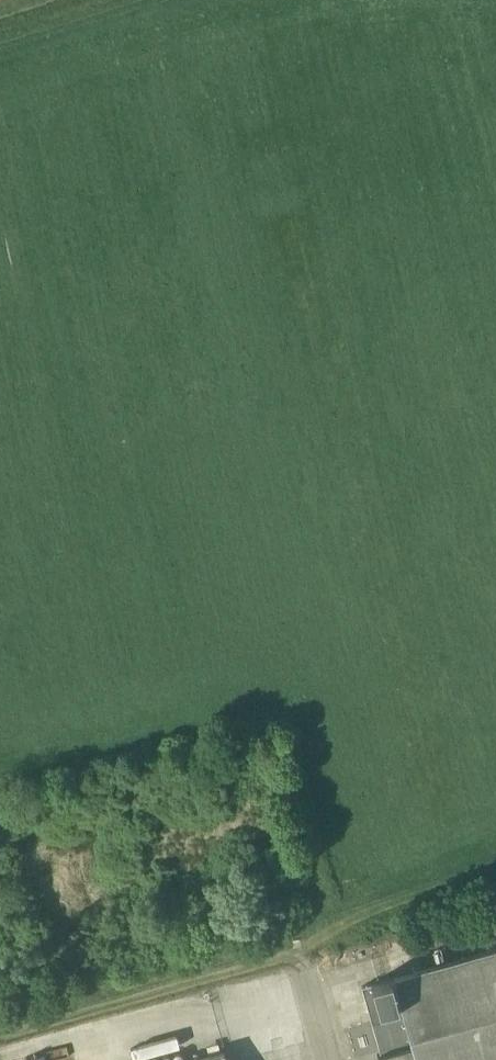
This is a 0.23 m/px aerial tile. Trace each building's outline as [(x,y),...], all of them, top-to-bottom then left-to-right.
[(393,977),(361,986),(371,1024),(404,1015),(412,1045),(379,1054),(381,1059),(495,1059),(495,949),(393,977)] [(224,1051),(193,1059),(227,1059),(224,1051)]
